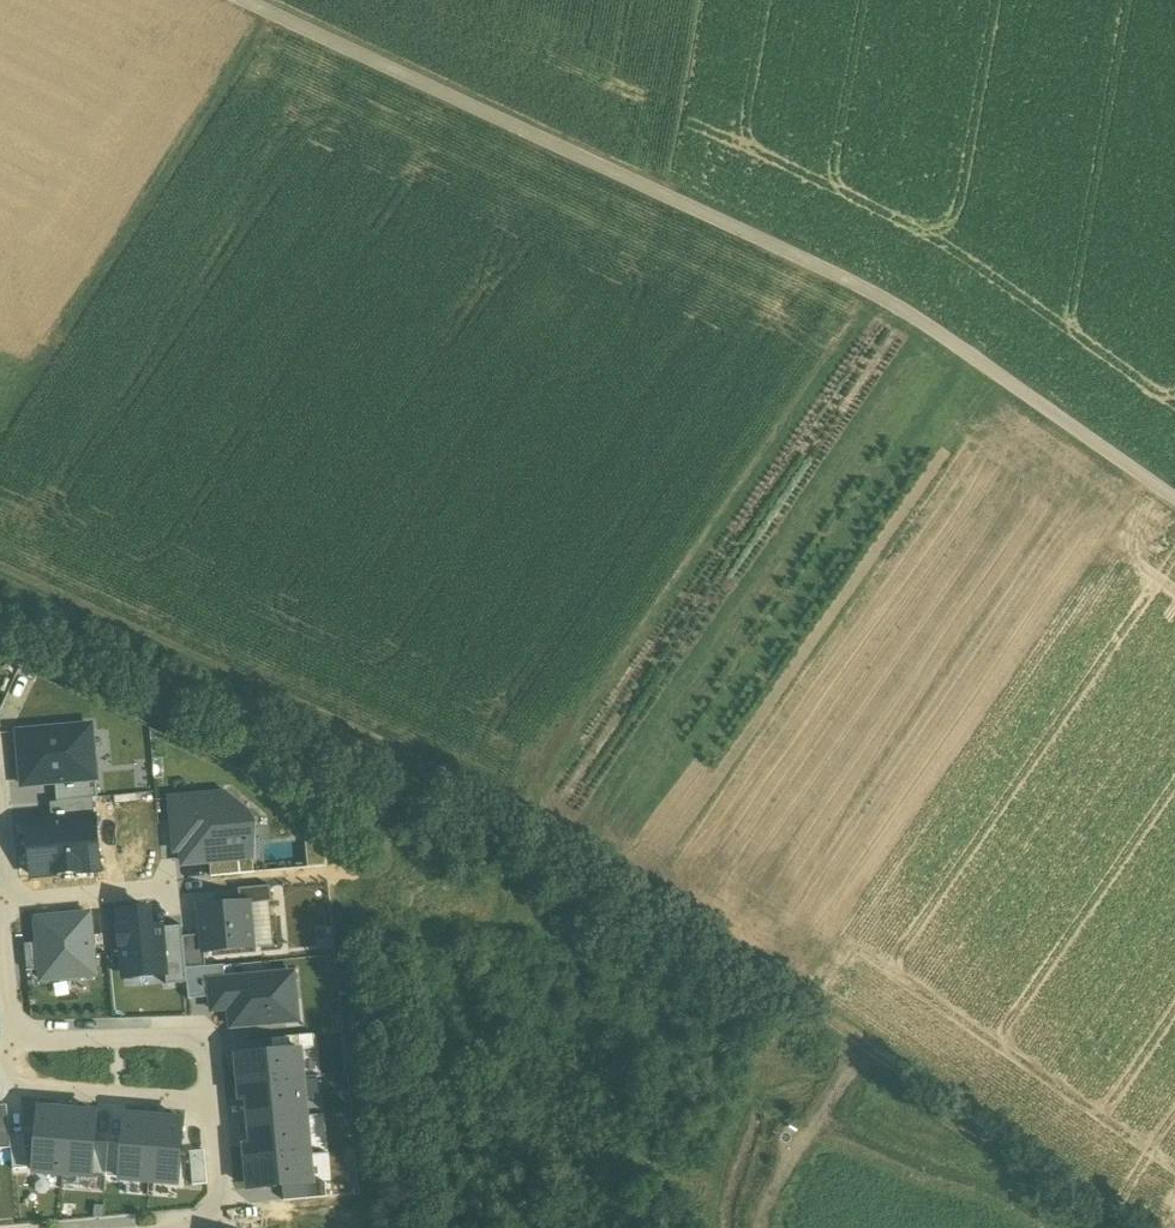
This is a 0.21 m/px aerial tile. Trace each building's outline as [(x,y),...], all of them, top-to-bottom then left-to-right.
[(22,786),(57,782),(96,779),(92,727),(17,734),(22,786)] [(98,799),(96,779),(57,782),(59,803),(94,800),(98,799)] [(172,800),(176,849),(186,848),(187,865),(211,864),(253,860),(249,813),(226,795),(172,800)] [(50,804),(52,823),(95,820),(94,800),(59,803),(50,804)] [(52,823),(29,825),(33,878),(100,873),(95,820),(52,823)] [(325,850),(307,836),(307,868),(326,867),(325,850)] [(211,864),(212,877),(254,873),(253,860),(211,864)] [(270,888),(240,890),(241,905),(250,904),(271,902),(270,888)] [(241,905),(200,908),(203,937),(204,953),(253,949),(250,904),(241,905)] [(124,979),(167,975),(162,929),(152,929),(151,910),(118,913),(124,979)] [(91,916),(37,920),(39,944),(41,969),(41,979),(95,975),(91,916)] [(167,986),(188,984),(187,969),(184,937),(183,927),(162,929),(167,975),(167,986)] [(204,953),(203,937),(184,937),(187,969),(205,968),(204,953)] [(41,969),(39,944),(25,945),(27,971),(41,969)] [(205,968),(187,969),(188,984),(189,999),(209,997),(208,982),(225,981),(224,966),(205,968)] [(299,1021),(295,975),(225,981),(208,982),(209,997),(210,1012),(229,1011),(230,1027),(299,1021)] [(237,1057),(240,1084),(304,1078),(301,1051),(237,1057)] [(304,1078),(240,1084),(241,1100),(249,1099),(252,1122),(262,1121),(307,1117),(304,1078)] [(0,1111),(0,1151),(11,1151),(8,1110),(0,1111)] [(69,1112),(40,1110),(35,1172),(64,1174),(69,1112)] [(64,1174),(92,1177),(97,1114),(69,1112),(64,1174)] [(156,1120),(127,1117),(122,1180),(150,1182),(156,1120)] [(307,1117),(262,1121),(252,1122),(254,1146),(246,1147),(247,1161),(311,1155),(307,1117)] [(150,1182),(178,1185),(184,1122),(156,1120),(150,1182)] [(194,1186),(208,1185),(205,1151),(191,1152),(194,1186)] [(311,1155),(247,1161),(250,1190),(313,1184),(311,1155)]
